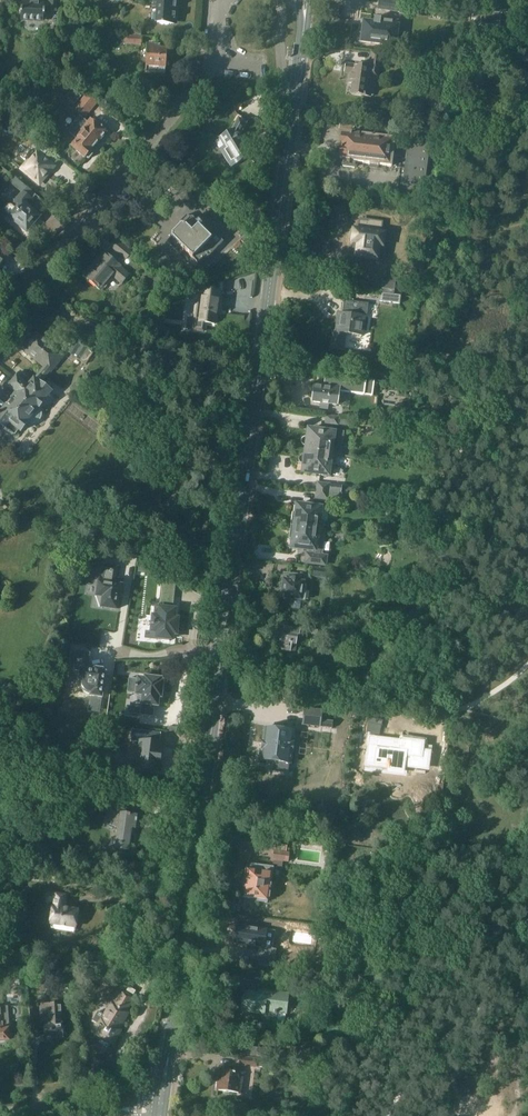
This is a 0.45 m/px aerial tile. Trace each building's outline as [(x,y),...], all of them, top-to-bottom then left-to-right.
[(45,1),(28,0),(28,3),(22,3),(20,19),(43,20),(44,15),(45,15),(45,10),(57,11),(58,0),(49,0),(49,3),(44,3),(45,1)] [(153,11),(158,11),(157,22),(160,22),(160,24),(169,24),(169,23),(172,23),(172,22),(175,22),(176,20),(177,14),(175,12),(173,12),(174,0),(154,0),(153,11)] [(403,0),(379,0),(378,9),(401,12),(403,0)] [(395,46),(398,22),(381,20),(381,18),(375,18),(374,23),(364,22),(363,25),(362,33),(361,33),(360,33),(359,33),(358,34),(357,34),(357,35),(357,36),(357,37),(356,37),(356,38),(357,38),(357,39),(357,40),(358,40),(358,41),(359,41),(360,42),(395,46)] [(142,38),(121,36),(121,44),(141,45),(142,38)] [(146,73),(165,74),(165,69),(166,69),(166,67),(167,66),(168,61),(166,59),(167,49),(160,48),(160,45),(147,44),(145,67),(146,67),(146,73)] [(371,51),(369,66),(346,63),(344,73),(354,75),(351,94),(365,97),(368,77),(378,78),(380,66),(384,66),(385,53),(371,51)] [(76,89),(69,98),(76,105),(84,96),(76,89)] [(86,94),(74,108),(85,117),(97,103),(86,94)] [(80,116),(68,131),(71,133),(77,139),(71,146),(85,158),(86,157),(87,159),(89,158),(93,154),(93,152),(92,151),(93,150),(92,149),(99,140),(100,141),(107,132),(103,129),(104,129),(101,126),(101,127),(91,119),(88,122),(80,116)] [(232,130),(220,138),(225,146),(220,149),(231,167),(248,157),(239,141),(240,140),(240,139),(240,138),(240,137),(240,136),(239,135),(246,123),(238,118),(232,130)] [(341,120),(340,128),(353,130),(354,122),(341,120)] [(339,150),(339,154),(340,155),(340,158),(343,158),(342,164),(343,166),(354,167),(357,166),(357,162),(392,167),(393,155),(406,157),(402,183),(424,186),(430,143),(408,140),(407,149),(403,148),(402,151),(394,150),(395,139),(351,133),(351,134),(349,134),(349,136),(343,135),(341,149),(339,150)] [(28,162),(22,169),(39,184),(53,167),(41,156),(48,148),(37,139),(30,147),(32,149),(24,158),(28,162)] [(177,172),(174,179),(187,185),(190,177),(177,172)] [(6,204),(3,208),(4,212),(10,217),(9,218),(17,225),(18,223),(28,231),(33,225),(32,224),(39,216),(27,206),(31,200),(35,195),(25,187),(11,204),(6,204)] [(183,225),(167,242),(175,251),(179,247),(184,251),(185,250),(198,264),(207,255),(209,257),(224,242),(207,225),(202,230),(198,226),(202,223),(194,215),(191,219),(187,215),(180,222),(183,225)] [(354,243),(352,255),(357,256),(356,258),(367,259),(367,258),(378,260),(380,246),(387,247),(389,234),(381,233),(383,222),(368,220),(367,221),(360,220),(358,230),(354,230),(352,242),(354,243)] [(116,240),(110,247),(126,259),(131,253),(116,240)] [(94,264),(84,275),(100,289),(112,275),(121,283),(128,275),(119,267),(120,266),(105,253),(98,261),(98,262),(95,265),(94,264)] [(166,254),(152,268),(166,282),(180,268),(166,254)] [(383,276),(381,289),(382,289),(394,291),(396,278),(383,276)] [(172,287),(161,301),(165,304),(176,291),(172,287)] [(188,318),(186,329),(192,330),(204,331),(205,323),(215,324),(216,311),(220,310),(221,299),(219,298),(220,291),(209,289),(205,289),(201,313),(198,315),(198,318),(195,318),(194,318),(193,318),(188,317),(188,318)] [(381,293),(380,301),(400,304),(401,296),(381,293)] [(333,331),(331,349),(343,350),(345,343),(343,342),(344,334),(363,336),(365,317),(367,317),(369,304),(344,300),(342,313),(338,313),(335,331),(333,331)] [(150,322),(147,333),(165,339),(168,328),(150,322)] [(15,435),(19,430),(20,431),(26,423),(26,424),(27,424),(28,424),(29,424),(29,425),(30,425),(31,425),(32,425),(33,425),(34,425),(34,424),(35,424),(36,424),(37,423),(38,422),(39,421),(40,420),(40,419),(41,418),(41,417),(41,416),(41,415),(41,414),(41,413),(41,412),(41,411),(40,411),(40,410),(40,409),(39,408),(38,407),(51,392),(40,383),(49,371),(51,372),(64,355),(36,332),(22,349),(44,367),(32,381),(21,372),(18,372),(16,375),(17,377),(9,386),(17,393),(12,399),(11,399),(7,404),(8,404),(3,410),(0,408),(0,423),(15,435)] [(100,342),(98,349),(106,352),(108,344),(100,342)] [(326,374),(324,385),(339,387),(339,390),(339,391),(372,395),(374,380),(326,374)] [(122,378),(117,384),(128,393),(132,386),(122,378)] [(315,387),(313,402),(321,403),(321,408),(328,409),(328,404),(337,405),(339,391),(339,390),(339,387),(324,385),(315,384),(315,387)] [(326,416),(325,424),(338,426),(338,425),(350,426),(351,419),(339,418),(326,416)] [(398,417),(397,422),(415,426),(416,420),(398,417)] [(302,440),(302,441),(302,442),(302,444),(303,445),(304,446),(305,446),(305,450),(334,454),(337,455),(341,455),(344,434),(335,433),(309,429),(308,438),(306,437),(305,437),(304,438),(303,438),(302,439),(302,440)] [(299,458),(299,460),(299,461),(300,462),(300,463),(301,463),(303,464),(304,464),(303,472),(329,476),(331,466),(331,464),(335,465),(336,465),(337,455),(334,454),(305,450),(304,455),(303,455),(302,455),(301,455),(301,456),(300,457),(299,458)] [(318,482),(317,490),(329,492),(330,485),(330,484),(318,482)] [(330,485),(329,492),(341,494),(342,486),(330,485)] [(342,486),(341,494),(342,494),(352,495),(353,488),(342,486)] [(317,490),(316,499),(326,500),(328,500),(329,492),(317,490)] [(328,500),(328,501),(341,503),(341,501),(342,494),(341,494),(329,492),(328,500)] [(293,513),(292,521),(294,522),(293,526),(321,530),(323,530),(325,521),(320,520),(321,508),(322,506),(325,506),(326,500),(316,499),(314,498),(313,507),(297,505),(296,513),(293,513)] [(291,530),(290,539),(293,539),(292,548),(309,550),(308,554),(307,553),(305,563),(326,566),(327,556),(320,555),(323,530),(321,530),(293,526),(293,530),(292,530),(291,530)] [(100,577),(97,596),(104,597),(102,607),(103,607),(117,610),(119,596),(120,597),(122,586),(121,586),(122,580),(116,579),(118,567),(103,565),(101,577),(100,577)] [(314,568),(313,577),(326,579),(328,570),(314,568)] [(280,592),(280,593),(280,594),(281,595),(282,595),(282,597),(283,597),(283,599),(284,599),(284,600),(291,601),(290,609),(299,610),(301,599),(304,600),(306,585),(310,585),(311,576),(288,573),(287,581),(284,580),(283,589),(282,589),(281,589),(281,590),(280,590),(280,591),(280,592)] [(162,576),(160,595),(162,595),(174,597),(175,585),(176,585),(176,583),(162,576)] [(152,622),(152,625),(152,632),(157,632),(157,640),(170,641),(170,639),(172,640),(173,634),(175,634),(176,634),(177,633),(177,630),(178,623),(177,623),(177,619),(178,620),(178,619),(175,618),(175,609),(173,609),(161,608),(161,605),(155,605),(154,616),(153,616),(153,623),(152,622)] [(277,631),(275,641),(282,642),(281,648),(296,651),(298,636),(299,636),(300,633),(317,636),(318,631),(295,627),(295,628),(292,628),(292,629),(279,627),(278,631),(277,631)] [(319,629),(317,638),(334,641),(335,632),(319,629)] [(77,651),(74,670),(80,671),(79,681),(80,681),(81,681),(82,686),(83,687),(85,691),(86,692),(90,694),(91,694),(90,695),(90,697),(91,697),(102,698),(106,673),(103,672),(103,670),(102,670),(95,669),(95,668),(94,671),(87,670),(90,653),(77,651)] [(306,661),(304,668),(317,671),(319,664),(306,661)] [(136,685),(136,687),(137,687),(136,694),(143,695),(142,704),(158,706),(159,697),(162,698),(162,697),(162,696),(162,692),(163,692),(163,691),(163,690),(162,690),(164,681),(161,681),(162,679),(145,676),(145,679),(138,678),(137,685),(136,685)] [(128,706),(127,713),(140,715),(141,707),(128,706)] [(304,709),(302,725),(332,729),(333,722),(321,720),(323,711),(304,709)] [(265,728),(261,760),(274,761),(273,771),(287,772),(288,767),(288,763),(291,763),(291,760),(293,759),(293,757),(291,755),(295,732),(265,728)] [(132,729),(130,741),(131,741),(140,743),(137,768),(159,771),(162,745),(160,744),(161,734),(161,733),(132,729)] [(370,748),(369,760),(371,760),(370,762),(374,762),(376,763),(376,764),(386,766),(386,767),(389,767),(389,769),(403,770),(403,765),(414,767),(414,765),(426,766),(427,764),(428,764),(429,756),(428,756),(428,753),(422,752),(423,743),(410,741),(410,742),(405,741),(405,742),(402,741),(401,745),(395,744),(396,742),(392,741),(392,742),(387,741),(386,743),(384,743),(380,743),(380,744),(377,744),(376,746),(372,746),(372,748),(370,748)] [(85,774),(82,784),(85,785),(95,788),(98,779),(88,775),(85,774)] [(110,809),(104,822),(118,828),(115,849),(128,850),(131,829),(135,829),(136,816),(120,814),(110,809)] [(275,844),(273,860),(288,861),(289,853),(285,852),(286,845),(275,844)] [(246,870),(242,897),(258,899),(258,901),(267,902),(267,900),(269,900),(273,873),(272,873),(273,868),(251,865),(250,871),(246,870)] [(47,895),(47,897),(47,899),(48,901),(50,902),(53,902),(50,924),(76,928),(78,911),(67,909),(67,904),(64,904),(65,896),(51,893),(49,894),(47,895)] [(237,925),(235,944),(260,947),(264,948),(272,949),(275,931),(266,930),(266,929),(237,925)] [(260,952),(258,965),(273,967),(275,954),(269,953),(269,955),(262,954),(263,952),(260,952)] [(244,992),(242,1011),(264,1014),(263,1020),(285,1022),(284,1027),(306,1029),(311,996),(266,991),(259,990),(259,993),(244,992)] [(98,1011),(92,1021),(98,1024),(93,1032),(101,1036),(97,1041),(105,1050),(107,1048),(108,1047),(109,1045),(110,1044),(111,1042),(113,1043),(121,1030),(118,1029),(128,1013),(126,1011),(134,998),(122,991),(114,1005),(112,1004),(105,1015),(98,1011)] [(47,1005),(42,1005),(43,1022),(45,1042),(52,1042),(52,1039),(54,1039),(54,1040),(61,1040),(61,1039),(62,1038),(61,1022),(61,1021),(60,1004),(47,1005)] [(10,1040),(9,1028),(8,1006),(5,1007),(0,1007),(0,1041),(10,1040)] [(245,1046),(244,1055),(273,1059),(273,1058),(291,1060),(319,1063),(320,1047),(304,1045),(303,1053),(292,1051),(292,1052),(274,1050),(245,1046)] [(219,1071),(216,1089),(239,1092),(242,1070),(243,1065),(257,1066),(258,1059),(235,1057),(234,1064),(236,1064),(235,1070),(234,1073),(219,1071)]
